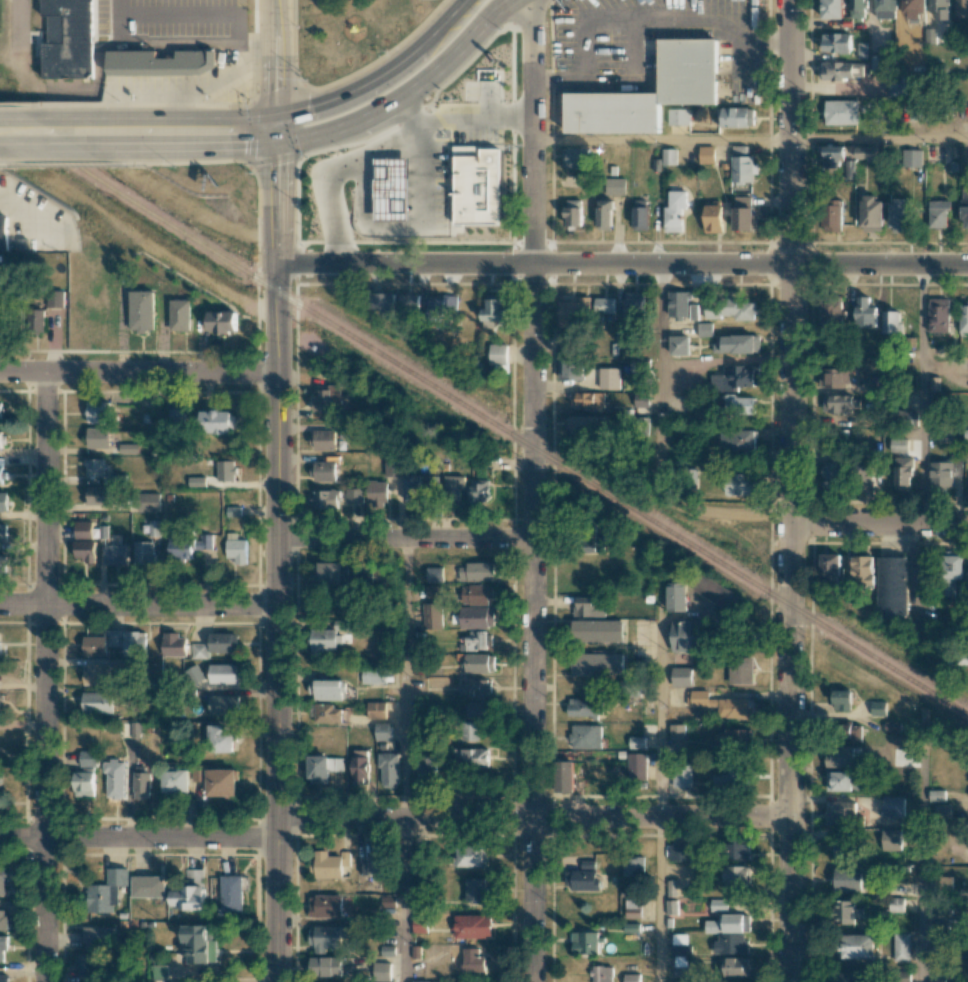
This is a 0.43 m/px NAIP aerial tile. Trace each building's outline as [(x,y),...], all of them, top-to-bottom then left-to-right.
[(41,15),(41,0),(92,0),(93,76),(44,77),(43,42),(48,42),(47,15),(41,15)] [(822,18),(843,19),(843,0),(822,0),(822,18)] [(865,18),(865,0),(850,0),(850,18),(865,18)] [(896,19),(896,0),(875,0),(875,18),(896,19)] [(904,14),(909,13),(909,21),(921,20),(920,12),(926,12),(926,0),(903,0),(904,14)] [(930,11),(936,11),(936,19),(950,19),(950,0),(930,0),(930,11)] [(956,18),(967,18),(967,0),(956,0),(956,18)] [(851,34),(822,33),(822,52),(851,52),(851,34)] [(567,132),(660,132),(660,103),(717,103),(716,38),(660,39),(660,92),(567,92),(567,132)] [(215,51),(215,66),(201,74),(109,74),(109,53),(154,53),(154,59),(177,59),(177,51),(215,51)] [(820,78),(863,79),(863,63),(820,62),(820,78)] [(888,97),(904,96),(904,79),(887,80),(888,97)] [(920,97),(908,97),(909,122),(921,121),(920,97)] [(825,125),(858,124),(858,100),(825,100),(825,125)] [(718,107),(717,127),(753,127),(754,107),(718,107)] [(668,109),(668,126),(690,125),(690,109),(668,109)] [(434,159),(506,110),(505,226),(435,224),(434,187),(434,159)] [(732,183),(756,183),(756,156),(747,156),(747,145),(732,145),(732,183)] [(843,145),(823,146),(823,170),(844,170),(843,145)] [(877,145),(856,146),(856,159),(868,159),(868,163),(877,163),(877,145)] [(715,146),(698,146),(698,163),(715,163),(715,146)] [(564,167),(591,167),(590,148),(563,148),(564,167)] [(676,164),(676,149),(662,149),(662,165),(676,164)] [(921,168),(922,150),(900,149),(900,167),(921,168)] [(394,158),(377,158),(378,220),(392,219),(392,212),(397,212),(397,206),(404,206),(404,190),(389,191),(389,180),(394,179),(394,158)] [(403,159),(434,159),(434,187),(403,187),(403,159)] [(379,175),(398,188),(378,217),(359,203),(379,175)] [(625,178),(605,178),(605,194),(625,194),(625,178)] [(883,200),(876,200),(876,195),(861,195),(862,231),(883,231),(883,200)] [(733,230),(758,230),(758,214),(752,214),(752,196),(734,196),(733,230)] [(909,233),(910,199),(892,198),(890,232),(909,233)] [(582,199),(565,200),(566,226),(582,226),(582,199)] [(597,230),(612,230),(613,200),(597,200),(597,230)] [(950,200),(928,201),(929,227),(947,227),(947,209),(950,209),(950,200)] [(722,204),(704,205),(704,232),(723,232),(722,204)] [(843,204),(823,205),(824,232),(843,231),(843,204)] [(649,207),(633,206),(632,230),(648,230),(649,207)] [(665,207),(664,231),(683,232),(683,207),(665,207)] [(64,291),(47,291),(47,307),(64,307),(64,291)] [(154,291),(130,291),(130,331),(154,331),(154,291)] [(689,291),(668,291),(668,319),(689,319),(689,291)] [(395,315),(395,293),(374,293),(374,315),(395,315)] [(419,312),(419,295),(403,294),(402,311),(419,312)] [(484,328),(495,328),(495,321),(506,321),(506,308),(507,308),(508,294),(484,294),(484,328)] [(429,295),(428,316),(456,317),(456,295),(429,295)] [(870,296),(856,297),(856,327),(877,327),(876,306),(870,306),(870,296)] [(614,313),(614,298),(595,297),(595,313),(614,313)] [(170,331),(190,331),(191,299),(170,298),(170,331)] [(591,299),(559,298),(558,326),(582,327),(582,317),(591,317),(591,299)] [(949,298),(929,298),(929,332),(949,332),(949,298)] [(843,300),(820,299),(820,336),(842,337),(843,300)] [(754,320),(754,301),(705,300),(705,319),(721,319),(721,315),(735,315),(735,320),(754,320)] [(959,333),(967,333),(967,302),(960,302),(959,333)] [(698,304),(689,304),(689,319),(698,319),(698,304)] [(236,332),(237,311),(208,311),(208,332),(236,332)] [(900,311),(884,311),(883,333),(899,333),(900,311)] [(583,380),(583,358),(576,358),(576,328),(557,328),(557,380),(583,380)] [(712,352),(760,354),(760,336),(721,334),(721,344),(713,343),(712,352)] [(689,335),(670,336),(670,355),(689,355),(689,335)] [(506,344),(489,344),(489,366),(507,365),(506,344)] [(649,358),(631,358),(631,373),(650,373),(649,358)] [(710,390),(738,391),(738,386),(759,387),(759,366),(724,365),(724,374),(710,374),(710,390)] [(600,389),(620,389),(620,367),(599,368),(600,389)] [(849,369),(820,368),(820,386),(849,387),(849,369)] [(868,377),(868,389),(882,389),(882,376),(868,377)] [(342,385),(328,385),(328,390),(319,390),(319,400),(313,400),(313,411),(341,412),(342,385)] [(570,406),(603,407),(604,393),(571,392),(570,406)] [(649,407),(649,393),(634,393),(634,407),(649,407)] [(754,397),(734,397),(734,394),(724,394),(724,414),(755,414),(754,397)] [(824,396),(824,412),(858,411),(858,395),(824,396)] [(108,402),(86,402),(87,423),(108,422),(108,402)] [(184,409),(167,408),(167,422),(183,422),(184,409)] [(231,411),(201,410),(200,433),(231,433),(231,411)] [(598,415),(571,416),(572,434),(598,433),(598,415)] [(87,428),(88,448),(108,447),(108,427),(87,428)] [(335,430),(312,430),(312,450),(336,449),(335,430)] [(756,430),(721,431),(721,451),(756,451),(756,430)] [(907,451),(907,438),(890,438),(890,451),(907,451)] [(138,453),(137,443),(119,444),(119,453),(138,453)] [(912,457),(895,457),(895,491),(912,491),(912,457)] [(103,458),(86,459),(86,476),(104,476),(103,458)] [(385,477),(402,476),(402,458),(384,458),(385,477)] [(872,487),(873,459),(858,459),(857,486),(872,487)] [(234,461),(217,460),(216,480),(234,481),(234,461)] [(930,461),(930,490),(952,490),(953,475),(961,475),(961,462),(930,461)] [(311,481),(336,481),(336,462),(311,462),(311,481)] [(843,462),(823,462),(823,486),(844,486),(843,462)] [(419,501),(419,474),(403,474),(402,501),(419,501)] [(728,495),(756,494),(756,474),(727,475),(728,495)] [(464,475),(444,476),(445,497),(459,496),(459,490),(465,489),(464,475)] [(439,476),(428,476),(427,489),(439,490),(439,476)] [(489,479),(468,479),(469,502),(489,502),(489,479)] [(386,481),(369,481),(369,508),(387,508),(386,481)] [(109,486),(87,486),(87,504),(109,505),(109,486)] [(363,489),(347,489),(347,503),(363,503),(363,489)] [(313,508),(339,509),(340,490),(313,490),(313,508)] [(160,493),(137,493),(138,512),(160,512),(160,493)] [(160,536),(160,520),(149,520),(149,536),(160,536)] [(92,539),(92,521),(75,521),(75,539),(92,539)] [(168,538),(169,559),(192,558),(192,549),(211,549),(210,534),(198,534),(198,537),(168,538)] [(604,552),(604,536),(583,536),(583,552),(604,552)] [(246,563),(246,539),(226,539),(226,563),(246,563)] [(96,541),(75,541),(74,558),(85,558),(85,562),(95,563),(96,541)] [(153,542),(134,542),(133,564),(153,565),(153,542)] [(105,545),(105,563),(127,564),(127,545),(105,545)] [(915,552),(914,581),(930,582),(931,553),(915,552)] [(840,576),(840,554),(821,554),(820,576),(840,576)] [(963,578),(963,555),(944,556),(945,599),(956,598),(955,579),(963,578)] [(873,556),(852,556),(852,584),(873,584),(873,556)] [(906,557),(876,557),(878,618),(907,617),(906,557)] [(343,562),(316,563),(316,583),(348,583),(348,564),(343,564),(343,562)] [(493,563),(459,564),(459,581),(494,580),(493,563)] [(427,582),(443,582),(443,567),(427,567),(427,582)] [(360,582),(360,571),(351,570),(351,582),(360,582)] [(692,590),(736,614),(745,598),(700,574),(692,590)] [(666,582),(667,611),(687,611),(686,582),(666,582)] [(426,585),(426,598),(441,597),(441,585),(426,585)] [(491,604),(491,585),(460,585),(461,605),(491,604)] [(573,616),(604,616),(604,598),(573,597),(573,616)] [(442,628),(442,603),(423,603),(423,628),(442,628)] [(460,607),(459,628),(493,628),(494,607),(460,607)] [(623,621),(572,620),(572,641),(622,642),(623,621)] [(694,651),(694,647),(703,647),(702,620),(671,621),(672,652),(694,651)] [(122,630),(105,629),(105,636),(82,636),(82,655),(106,656),(106,646),(122,646),(122,630)] [(337,650),(336,629),(311,630),(311,654),(324,654),(324,650),(337,650)] [(146,631),(123,631),(123,656),(146,655),(146,631)] [(465,650),(491,650),(491,631),(465,632),(465,650)] [(238,652),(238,633),(209,633),(209,652),(238,652)] [(162,656),(186,656),(186,634),(162,634),(162,656)] [(207,643),(191,644),(192,659),(207,659),(207,643)] [(623,654),(572,653),(572,673),(623,674),(623,654)] [(494,654),(464,654),(464,672),(494,673),(494,654)] [(753,684),(753,657),(728,657),(728,684),(753,684)] [(127,659),(111,659),(111,668),(127,669),(127,659)] [(110,665),(85,664),(84,684),(110,685),(110,665)] [(238,664),(208,664),(208,683),(238,683),(238,664)] [(691,686),(691,667),(671,667),(671,687),(691,686)] [(361,683),(385,683),(386,669),(361,668),(361,683)] [(489,694),(489,679),(461,680),(461,695),(489,694)] [(344,700),(345,680),(310,680),(310,700),(344,700)] [(709,698),(709,690),(686,690),(686,706),(717,706),(717,717),(752,717),(752,698),(709,698)] [(851,690),(833,690),(832,710),(851,710),(851,690)] [(114,692),(83,692),(83,712),(114,713),(114,692)] [(209,714),(238,715),(238,696),(209,695),(209,714)] [(568,717),(601,716),(601,699),(568,699),(568,717)] [(886,715),(886,701),(871,701),(871,716),(886,715)] [(385,718),(386,702),(367,702),(367,718),(385,718)] [(488,702),(467,702),(467,718),(487,718),(488,702)] [(314,722),(342,723),(342,708),(334,708),(334,704),(314,704),(314,722)] [(481,740),(480,721),(461,722),(461,741),(481,740)] [(143,737),(142,722),(121,722),(121,737),(143,737)] [(391,723),(375,724),(375,741),(391,740),(391,723)] [(861,742),(862,724),(841,723),(841,742),(861,742)] [(226,724),(208,725),(208,752),(233,752),(233,733),(226,733),(226,724)] [(684,724),(669,724),(669,740),(685,740),(684,724)] [(601,748),(601,725),(572,725),(572,733),(566,733),(566,748),(601,748)] [(715,734),(715,748),(751,749),(751,729),(725,729),(725,734),(715,734)] [(644,748),(645,736),(629,736),(629,747),(644,748)] [(854,768),(854,746),(825,746),(826,768),(854,768)] [(489,766),(488,747),(454,749),(455,767),(489,766)] [(351,782),(367,782),(367,750),(351,750),(351,782)] [(98,767),(97,751),(80,751),(81,767),(98,767)] [(436,753),(419,752),(418,780),(435,781),(436,753)] [(379,753),(379,787),(399,787),(399,753),(379,753)] [(646,753),(628,753),(627,779),(646,779),(646,753)] [(328,784),(328,770),(342,771),(343,756),(307,756),(307,783),(328,784)] [(107,798),(124,799),(125,761),(104,760),(104,772),(108,772),(107,798)] [(555,792),(572,793),(573,761),(556,761),(555,792)] [(713,774),(712,787),(746,788),(747,766),(729,765),(728,775),(713,774)] [(692,767),(674,766),(673,786),(691,787),(692,767)] [(150,769),(134,769),(134,799),(150,799),(150,769)] [(236,769),(192,769),(192,781),(207,781),(207,796),(236,796),(236,769)] [(162,791),(188,792),(188,771),(163,770),(162,791)] [(95,772),(75,771),(75,796),(95,796),(95,772)] [(861,791),(861,772),(826,772),(826,790),(861,791)] [(945,790),(929,790),(929,801),(945,801),(945,790)] [(904,796),(883,796),(882,816),(904,817),(904,796)] [(857,802),(832,801),(831,812),(825,812),(825,824),(856,825),(857,802)] [(950,804),(934,804),(934,817),(951,817),(950,804)] [(901,830),(882,829),(882,850),(901,851),(901,830)] [(833,857),(852,858),(853,840),(833,839),(833,857)] [(749,841),(726,840),(725,859),(749,859),(749,841)] [(691,861),(692,845),(669,844),(668,860),(691,861)] [(486,866),(487,845),(455,845),(455,866),(486,866)] [(312,879),(342,878),(342,866),(349,865),(349,851),(341,851),(341,856),(328,856),(328,850),(315,850),(315,859),(311,860),(312,879)] [(384,874),(383,852),(368,853),(368,875),(384,874)] [(644,857),(623,856),(622,876),(643,876),(644,857)] [(595,869),(594,860),(581,860),(581,869),(595,869)] [(723,885),(748,885),(749,866),(724,865),(723,885)] [(107,885),(87,885),(87,913),(116,913),(116,886),(128,886),(128,868),(107,868),(107,885)] [(861,890),(861,868),(833,869),(833,891),(861,890)] [(598,870),(571,870),(572,890),(599,890),(598,870)] [(243,912),(242,875),(221,876),(221,912),(243,912)] [(132,897),(165,897),(165,876),(132,876),(132,897)] [(953,876),(935,876),(935,890),(953,890),(953,876)] [(484,900),(485,878),(465,878),(465,900),(484,900)] [(667,897),(676,897),(676,880),(667,880),(667,897)] [(205,909),(204,886),(182,886),(182,890),(170,890),(170,909),(205,909)] [(309,895),(309,917),(346,916),(345,894),(309,895)] [(904,911),(904,897),(889,897),(889,912),(904,911)] [(625,918),(641,917),(640,899),(625,900),(625,918)] [(727,899),(710,899),(710,911),(727,911),(727,899)] [(854,923),(854,917),(862,917),(862,908),(854,908),(854,900),(835,901),(835,923),(854,923)] [(705,933),(749,932),(749,914),(718,915),(718,920),(704,921),(705,933)] [(427,933),(428,915),(413,915),(412,932),(427,933)] [(491,915),(452,915),(452,930),(454,930),(454,937),(491,938),(491,915)] [(183,925),(183,942),(187,942),(188,963),(217,962),(216,939),(208,940),(208,925),(183,925)] [(116,927),(84,926),(84,948),(115,948),(116,927)] [(309,945),(314,945),(314,953),(327,953),(326,948),(342,948),(342,926),(309,927),(309,945)] [(598,932),(571,932),(570,953),(597,954),(598,932)] [(687,933),(672,933),(671,954),(691,955),(692,944),(687,944),(687,933)] [(910,933),(894,933),(894,960),(909,960),(910,933)] [(874,935),(843,934),(842,957),(874,958),(874,935)] [(484,956),(479,956),(479,948),(462,948),(462,970),(484,971),(484,956)] [(96,976),(96,956),(78,956),(78,976),(96,976)] [(343,957),(311,956),(310,976),(343,977),(343,957)] [(687,956),(674,956),(674,977),(687,977),(687,956)] [(748,976),(749,958),(724,957),(724,976),(748,976)] [(391,980),(391,962),(374,962),(374,980),(391,980)] [(168,965),(152,964),(151,980),(167,980),(168,965)] [(612,966),(590,966),(590,981),(612,981),(612,966)] [(833,973),(833,981),(863,981),(863,972),(833,973)] [(639,973),(623,974),(623,981),(639,981),(639,973)]
